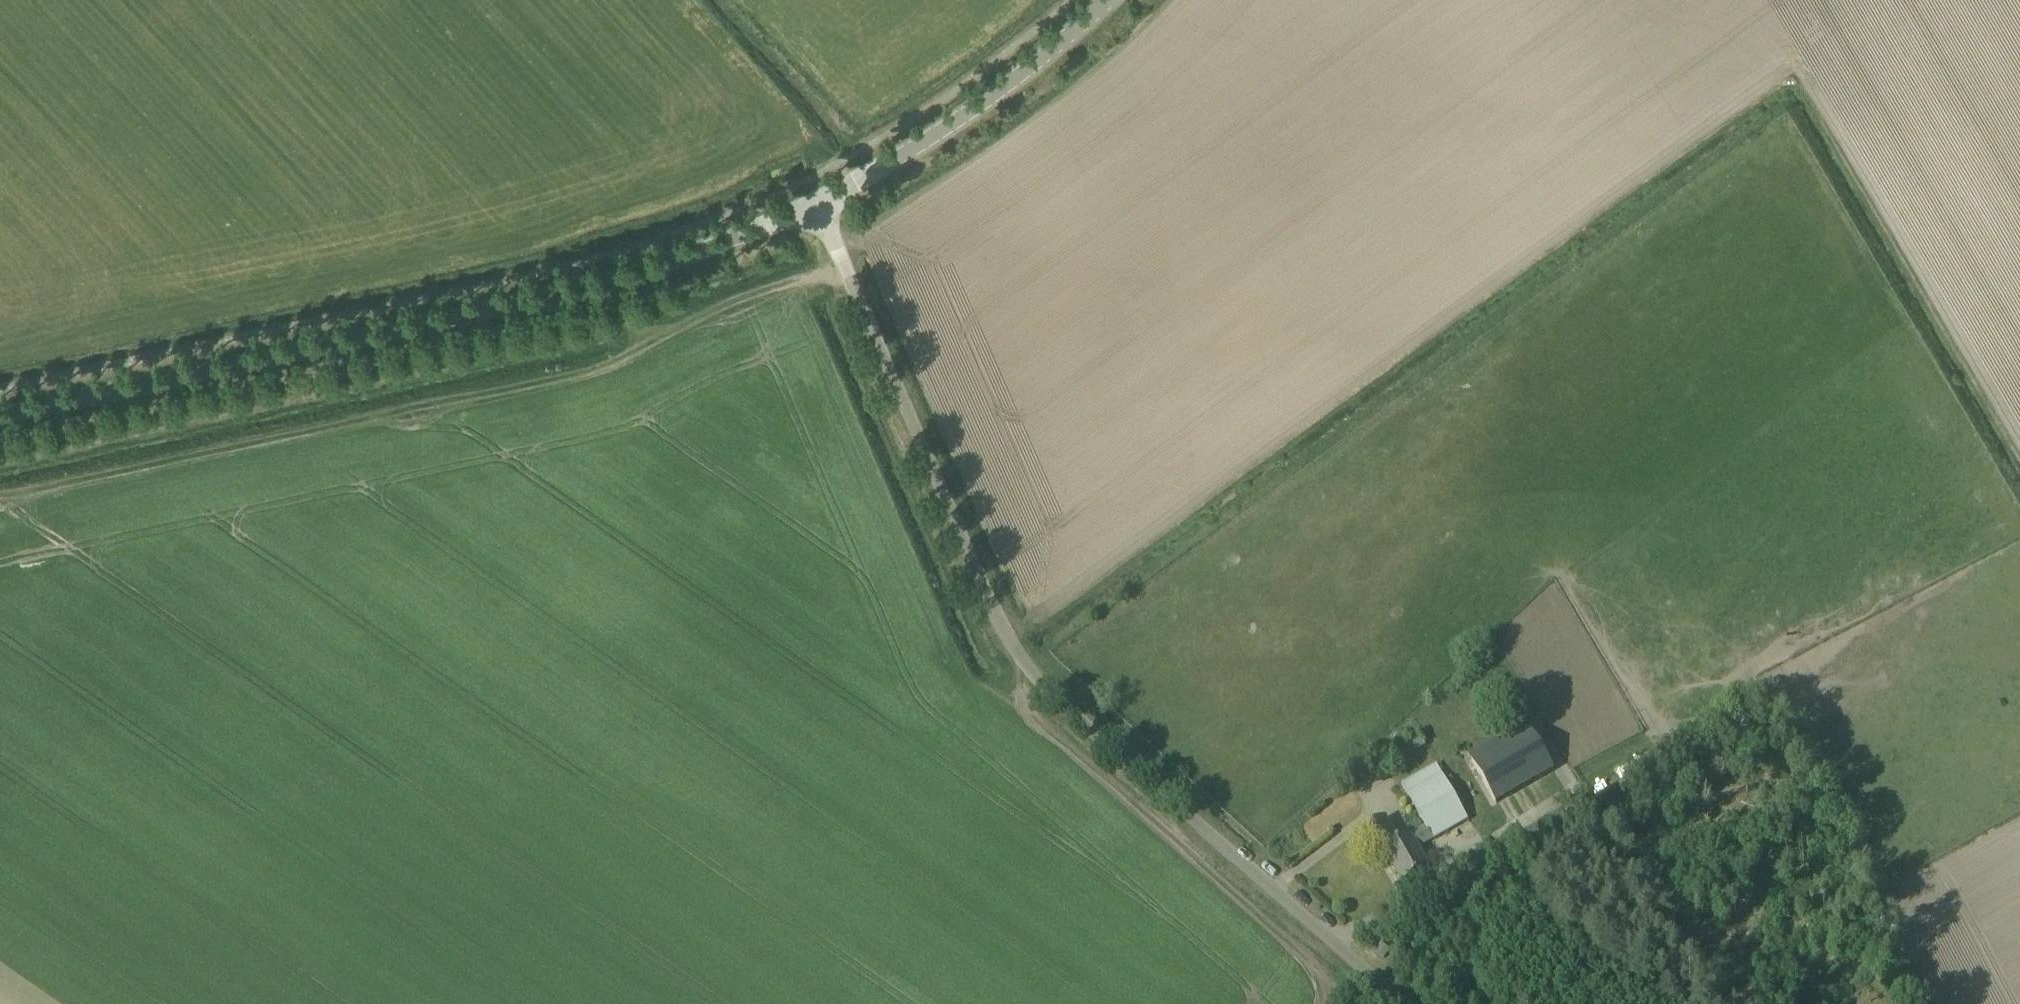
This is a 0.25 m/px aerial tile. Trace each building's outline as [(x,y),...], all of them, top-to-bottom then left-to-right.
[(1503,801),(1561,768),(1537,726),(1479,760),(1503,801)] [(1411,835),(1399,842),(1384,850),(1404,884),(1430,869),(1417,848),(1433,839),(1468,819),(1437,764),(1401,784),(1426,827),(1411,836),(1411,835)] [(1376,855),(1384,850),(1399,842),(1385,817),(1362,830),(1376,855)]
